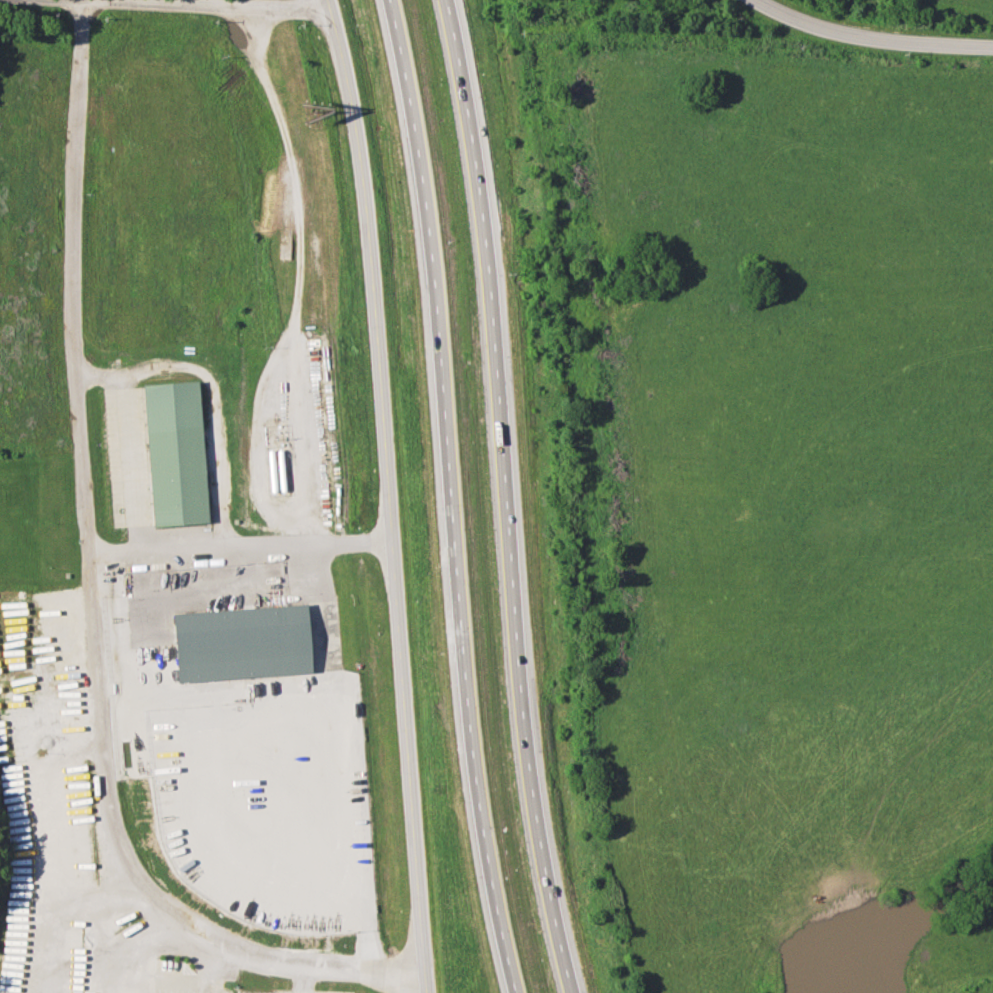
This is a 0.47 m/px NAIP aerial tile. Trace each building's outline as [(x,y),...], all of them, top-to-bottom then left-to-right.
[(207,522),(198,381),(143,384),(151,525),(207,522)] [(310,673),(307,605),(172,612),(176,681),(310,673)]
